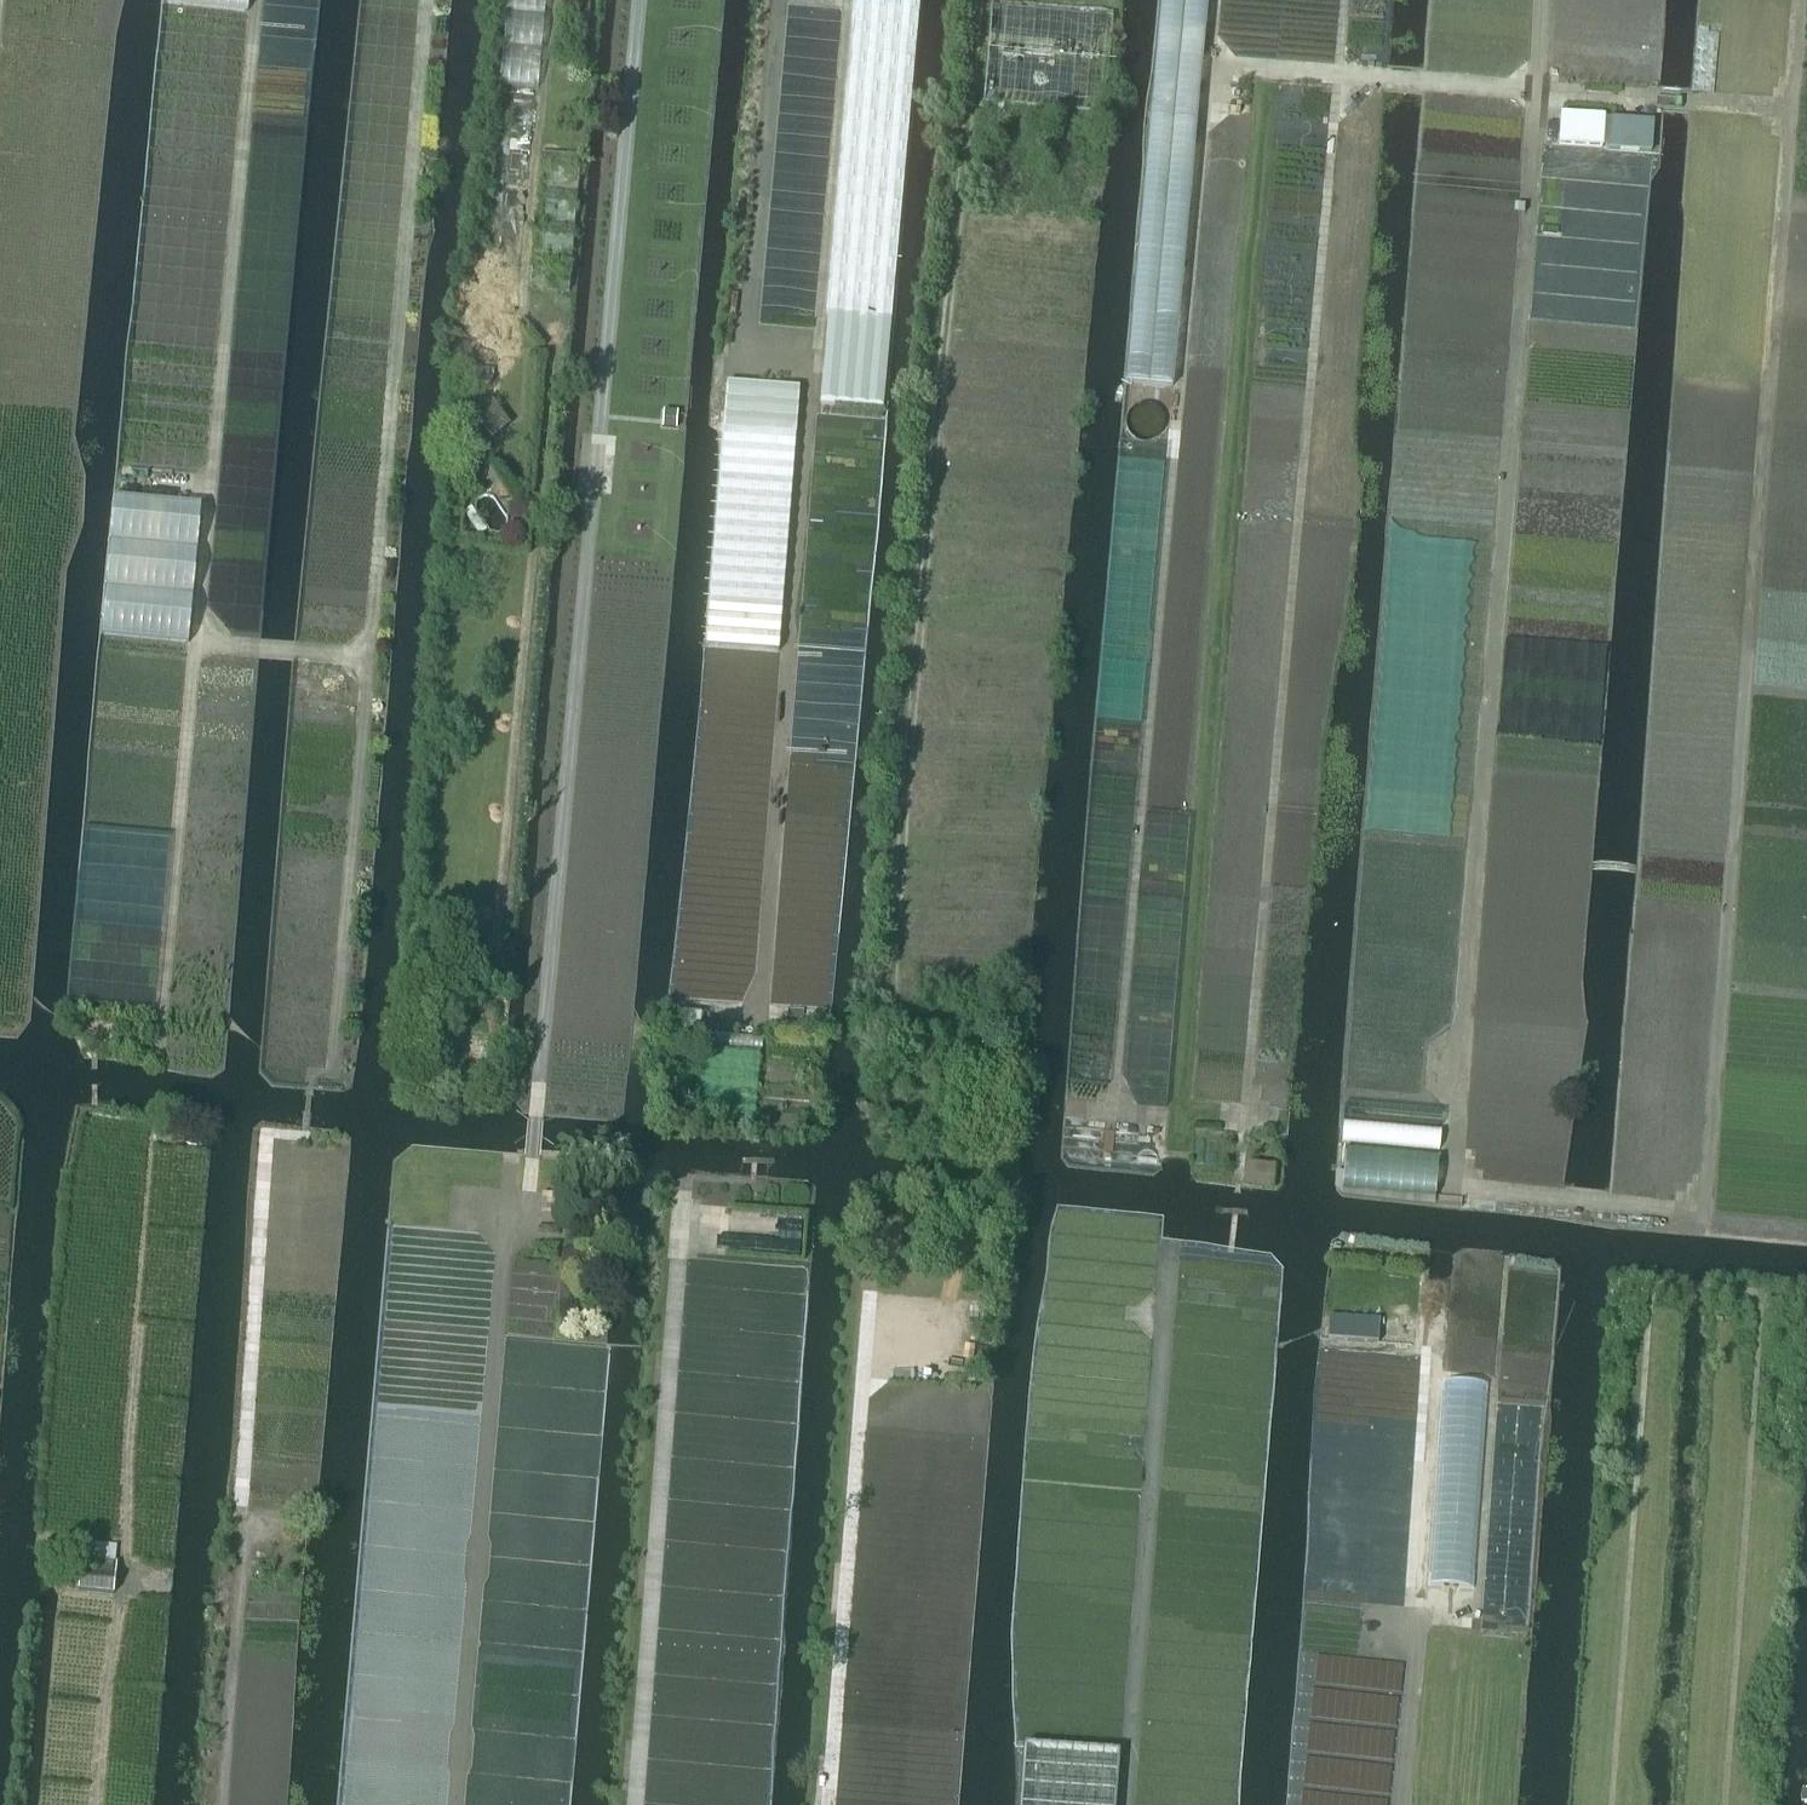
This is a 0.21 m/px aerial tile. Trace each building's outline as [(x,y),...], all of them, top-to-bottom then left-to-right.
[(891,0),(856,0),(836,222),(828,315),(890,321),(919,3),(891,0)] [(1125,383),(1172,387),(1208,0),(1160,0),(1124,382),(1125,383)] [(1560,118),(1558,145),(1601,148),(1603,120),(1560,118)] [(1610,121),(1608,150),(1650,153),(1652,124),(1610,121)] [(883,408),(890,321),(828,315),(823,376),(820,403),(883,408)] [(727,384),(723,431),(795,436),(799,389),(727,384)] [(490,404),(469,404),(467,422),(479,423),(491,437),(506,425),(490,404)] [(664,412),(663,427),(676,428),(677,413),(664,412)] [(723,431),(706,647),(778,653),(795,436),(723,431)] [(114,495),(100,635),(188,644),(201,504),(114,495)] [(681,1013),(678,1048),(698,1049),(701,1014),(681,1013)] [(1246,1186),(1275,1189),(1277,1166),(1247,1164),(1246,1186)] [(1329,1317),(1327,1341),(1378,1343),(1379,1319),(1329,1317)] [(81,1560),(78,1592),(114,1596),(117,1563),(115,1563),(116,1547),(87,1544),(86,1560),(81,1560)] [(1020,1804),(1115,1804),(1119,1753),(1024,1746),(1020,1804)]
